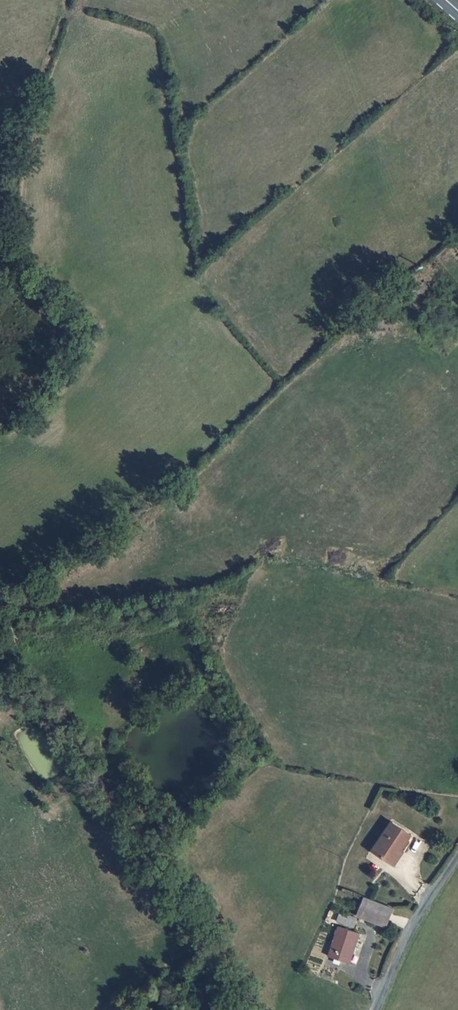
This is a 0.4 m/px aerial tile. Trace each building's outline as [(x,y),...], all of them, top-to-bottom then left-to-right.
[(412,838),(392,824),(373,852),(390,864),(399,850),(402,852),(412,838)] [(384,930),(391,911),(364,899),(356,918),(384,930)] [(354,933),(358,924),(341,918),(338,927),(354,933)] [(359,940),(339,932),(328,961),(349,968),(359,940)]
